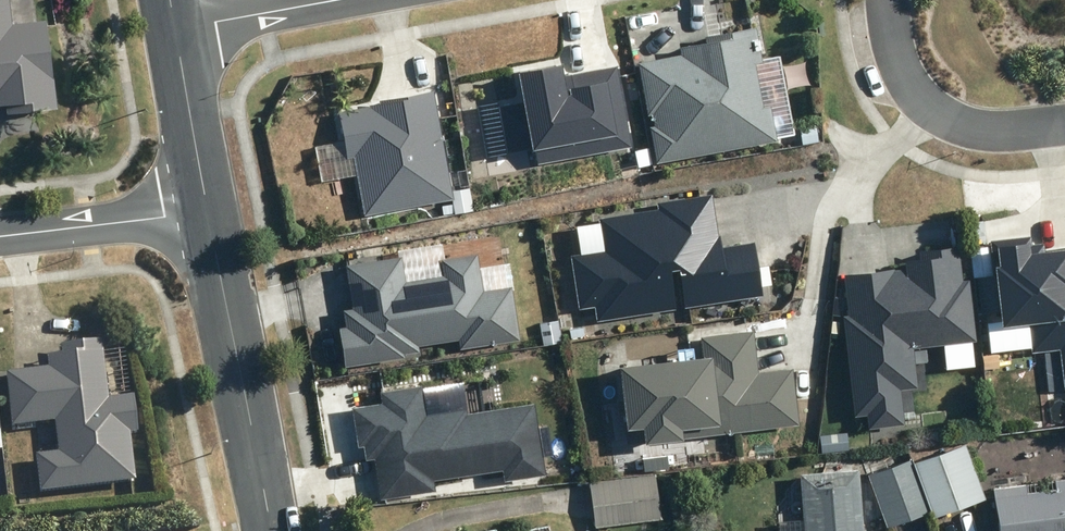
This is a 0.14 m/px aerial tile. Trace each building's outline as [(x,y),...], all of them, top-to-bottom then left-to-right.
[(5,104),(7,114),(57,108),(47,19),(13,23),(10,0),(0,0),(0,105),(5,104)] [(639,61),(657,162),(777,140),(771,103),(762,105),(755,62),(762,61),(760,50),(753,51),(751,38),(758,37),(756,26),(705,35),(706,40),(680,45),(682,54),(639,61)] [(634,146),(617,66),(565,76),(562,64),(520,73),(526,102),(499,107),(508,151),(532,146),(536,166),(634,146)] [(369,106),(339,111),(347,158),(354,157),(364,215),(453,199),(434,90),(380,99),(380,102),(369,104),(369,106)] [(594,307),(597,321),(677,308),(670,268),(678,267),(684,307),(762,295),(761,285),(772,284),(769,264),(758,266),(754,241),(722,246),(720,234),(718,234),(716,218),(712,193),(658,202),(659,208),(599,217),(600,222),(576,225),(581,253),(571,254),(579,309),(594,307)] [(991,240),(1001,324),(1028,321),(1032,352),(1059,349),(1063,388),(1064,388),(1064,246),(1045,249),(1044,242),(1032,244),(1031,235),(991,240)] [(870,271),(844,273),(848,315),(843,315),(853,416),(866,415),(867,428),(904,424),(900,389),(917,387),(913,347),(975,341),(969,279),(962,280),(959,246),(920,250),(921,259),(905,260),(906,267),(870,271)] [(339,327),(345,366),(404,357),(404,354),(419,352),(418,346),(459,340),(460,349),(520,340),(512,285),(483,290),(477,252),(441,258),(443,275),(405,280),(402,256),(345,264),(352,308),(343,309),(345,326),(339,327)] [(646,444),(800,426),(793,370),(759,374),(754,331),(701,337),(704,359),(621,369),(628,432),(644,430),(646,444)] [(48,369),(6,373),(12,427),(54,422),(57,453),(36,455),(40,492),(136,482),(131,434),(137,434),(133,396),(108,398),(102,341),(62,345),(63,353),(61,354),(62,355),(47,356),(48,369)] [(375,459),(380,499),(436,491),(434,479),(501,469),(503,480),(544,474),(534,402),(467,412),(466,407),(426,413),(422,385),(380,391),(381,402),(351,406),(357,447),(363,446),(365,460),(375,459)] [(909,459),(864,476),(884,528),(929,511),(932,517),(983,498),(963,445),(911,464),(909,459)] [(801,520),(775,522),(776,530),(860,530),(855,470),(797,475),(801,520)] [(651,474),(587,483),(593,527),(657,518),(651,474)] [(991,489),(996,530),(1064,530),(1064,479),(1051,481),(1052,489),(1024,493),(1022,485),(991,489)]
